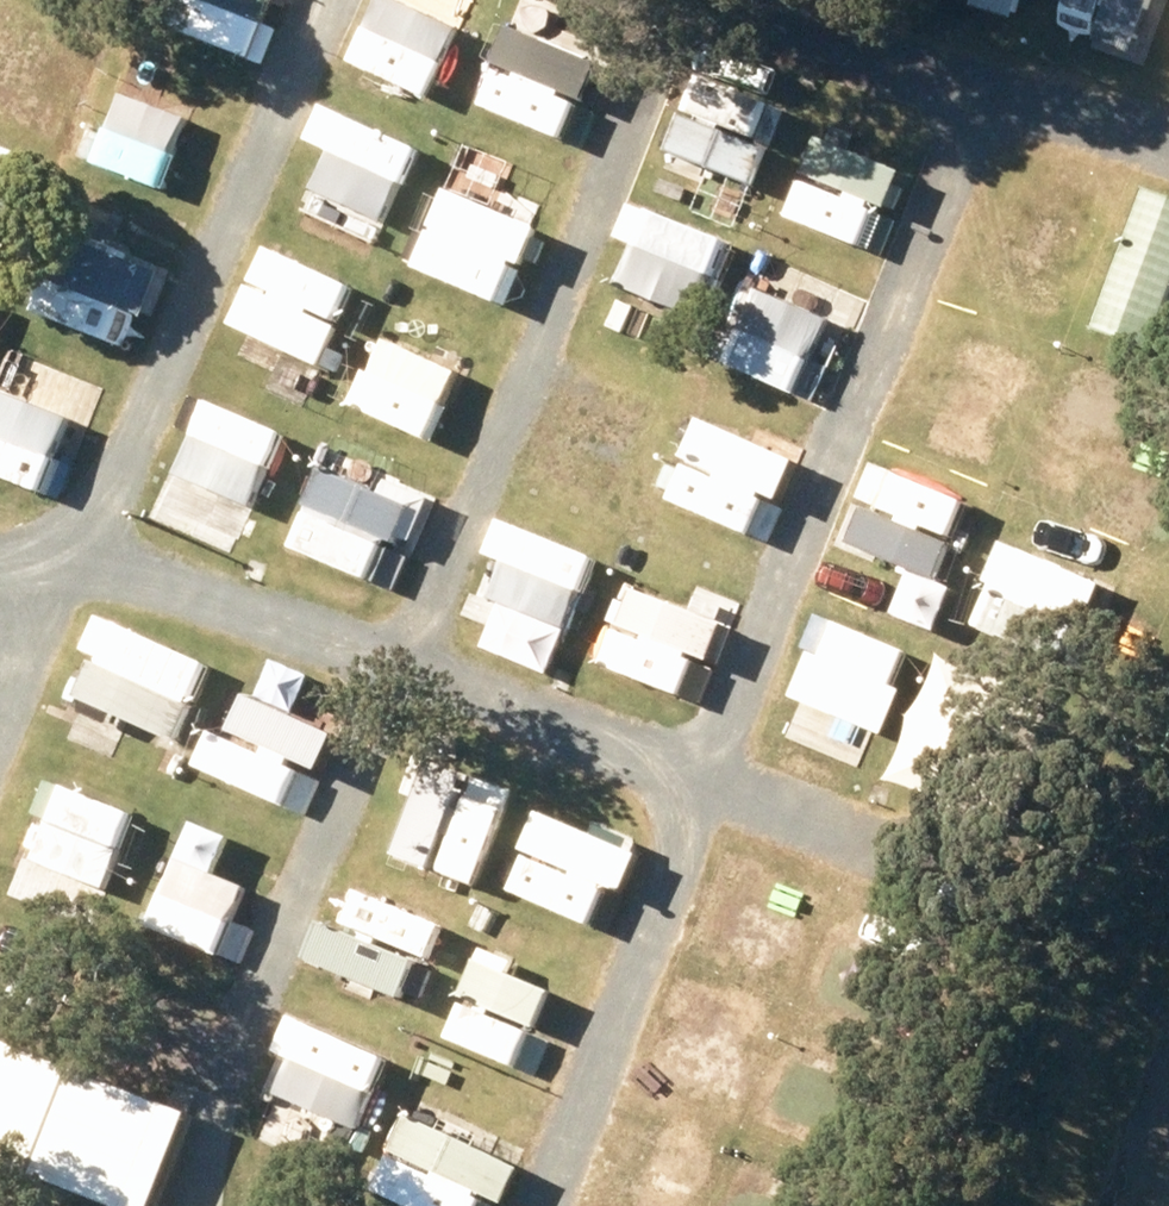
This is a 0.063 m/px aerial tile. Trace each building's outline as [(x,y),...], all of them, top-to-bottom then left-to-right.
[(152,10),(250,49),(269,0),(156,0),(152,10)] [(480,8),(463,0),(380,0),(360,44),(445,83),(480,8)] [(536,0),(519,0),(486,75),(576,115),(612,34),(536,0)] [(1011,0),(962,0),(1006,15),(1011,0)] [(1058,15),(1102,31),(1094,52),(1132,66),(1156,0),(1063,0),(1058,15)] [(741,183),(772,101),(698,74),(668,156),(741,183)] [(187,112),(118,88),(89,172),(158,196),(187,112)] [(418,140),(330,96),(311,135),(327,142),(309,178),(381,214),(418,140)] [(876,258),(917,155),(836,123),(795,226),(876,258)] [(1086,332),(1142,353),(1168,282),(1168,203),(1140,192),(1086,332)] [(507,281),(526,245),(443,204),(407,275),(478,310),(495,275),(507,281)] [(728,244),(643,209),(609,290),(695,326),(728,244)] [(100,347),(131,275),(53,242),(22,314),(100,347)] [(224,334),(317,376),(356,289),(263,247),(224,334)] [(847,340),(749,295),(714,371),(799,410),(818,370),(831,376),(847,340)] [(460,364),(384,330),(346,413),(423,448),(460,364)] [(0,356),(0,450),(37,465),(70,385),(0,356)] [(262,510),(294,436),(190,392),(174,429),(195,438),(179,474),(262,510)] [(1166,447),(1073,409),(1042,486),(1123,520),(1140,477),(1152,482),(1166,447)] [(781,461),(695,426),(664,501),(750,536),(781,461)] [(374,597),(410,515),(321,476),(285,557),(374,597)] [(862,516),(846,553),(930,589),(964,508),(890,477),(872,520),(862,516)] [(582,553),(506,522),(470,611),(509,627),(505,636),(543,651),(582,553)] [(1094,597),(1001,556),(970,628),(1062,669),(1094,597)] [(672,592),(636,577),(595,676),(631,691),(672,592)] [(674,713),(716,609),(678,594),(636,697),(674,713)] [(909,655),(814,616),(779,699),(883,743),(901,701),(891,697),(909,655)] [(174,751),(210,669),(111,625),(75,706),(174,751)] [(313,737),(224,699),(190,776),(280,815),(313,737)] [(1015,735),(938,703),(905,781),(982,813),(1015,735)] [(101,895),(133,823),(38,781),(6,853),(101,895)] [(504,818),(427,788),(397,865),(474,895),(504,818)] [(615,837),(543,806),(503,901),(575,931),(615,837)] [(248,890),(175,858),(141,933),(214,966),(248,890)] [(442,925),(385,902),(356,974),(414,997),(442,925)] [(530,1085),(562,1013),(467,971),(435,1043),(530,1085)] [(0,1072),(0,1145),(158,1202),(198,1090),(17,1025),(0,1072)] [(360,1138),(392,1066),(305,1027),(273,1098),(360,1138)] [(712,1138),(744,1058),(670,1027),(638,1108),(712,1138)] [(516,1149),(423,1104),(385,1184),(432,1205),(488,1205),(516,1149)]
